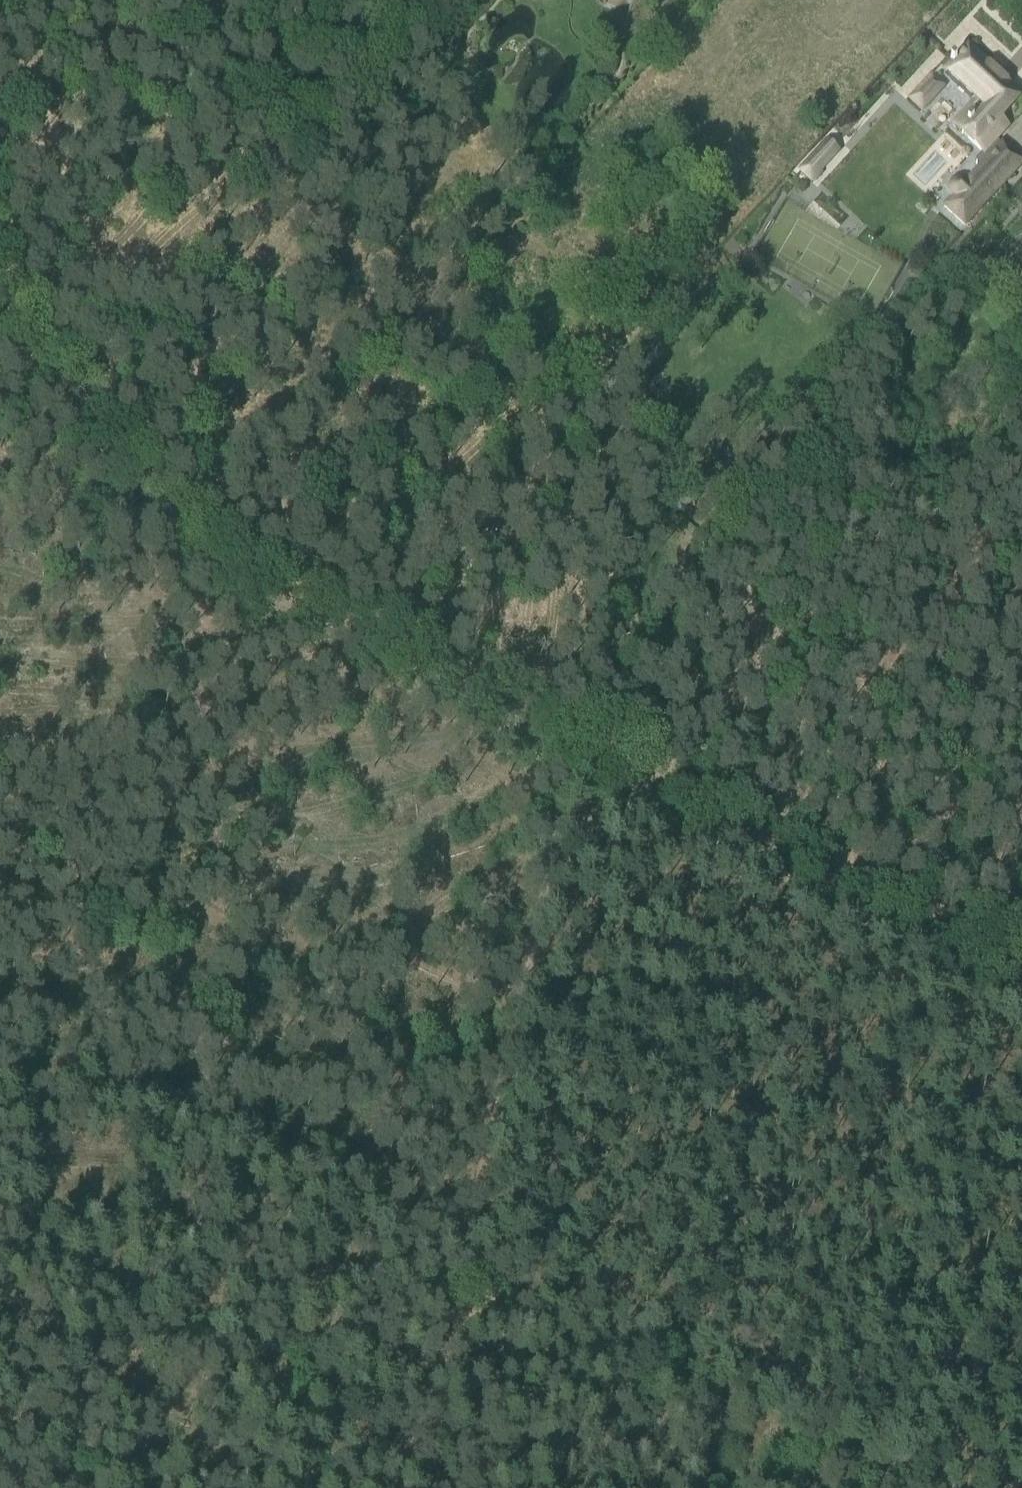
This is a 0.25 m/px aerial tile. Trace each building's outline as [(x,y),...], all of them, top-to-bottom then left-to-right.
[(873,12),(880,0),(852,0),(873,12)] [(940,67),(945,72),(961,87),(977,101),(954,126),(983,152),(975,161),(981,166),(968,179),(968,178),(967,178),(966,177),(965,177),(964,177),(963,177),(962,177),(961,177),(960,177),(959,177),(958,177),(957,178),(956,178),(955,179),(954,179),(953,180),(953,181),(952,182),(952,183),(951,184),(951,185),(951,186),(951,187),(950,188),(951,189),(951,190),(951,191),(951,192),(952,193),(952,194),(953,194),(954,195),(947,203),(967,222),(1021,162),(1021,161),(1002,143),(1000,144),(994,139),(1006,126),(997,118),(1018,95),(967,49),(955,62),(949,57),(940,67)] [(827,136),(796,169),(811,183),(821,171),(820,170),(840,148),(827,136)]
